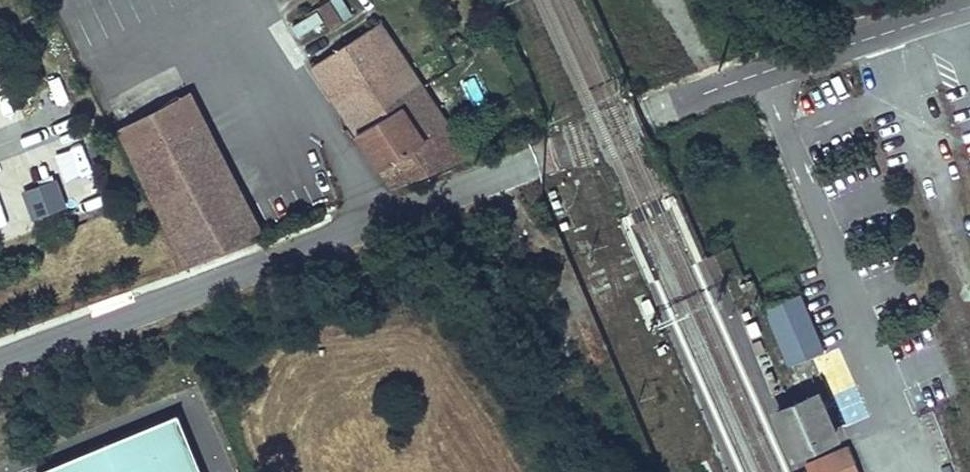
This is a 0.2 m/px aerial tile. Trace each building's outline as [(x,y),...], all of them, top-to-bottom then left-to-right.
[(339,21),(325,0),(303,14),(317,36),(339,21)] [(356,10),(368,2),(366,0),(349,0),(356,10)] [(465,159),(470,157),(377,19),(311,63),(392,184),(465,159)] [(115,123),(190,263),(264,231),(187,85),(115,123)] [(32,217),(66,204),(57,180),(52,181),(57,193),(32,202),(28,191),(23,193),(32,217)] [(57,193),(52,181),(28,191),(32,202),(57,193)] [(804,294),(771,307),(792,361),(825,348),(804,294)] [(800,375),(791,379),(795,388),(804,384),(800,375)] [(821,394),(778,411),(796,452),(839,433),(821,394)] [(66,471),(190,471),(174,431),(66,471)] [(810,471),(865,471),(855,447),(807,466),(810,471)]
